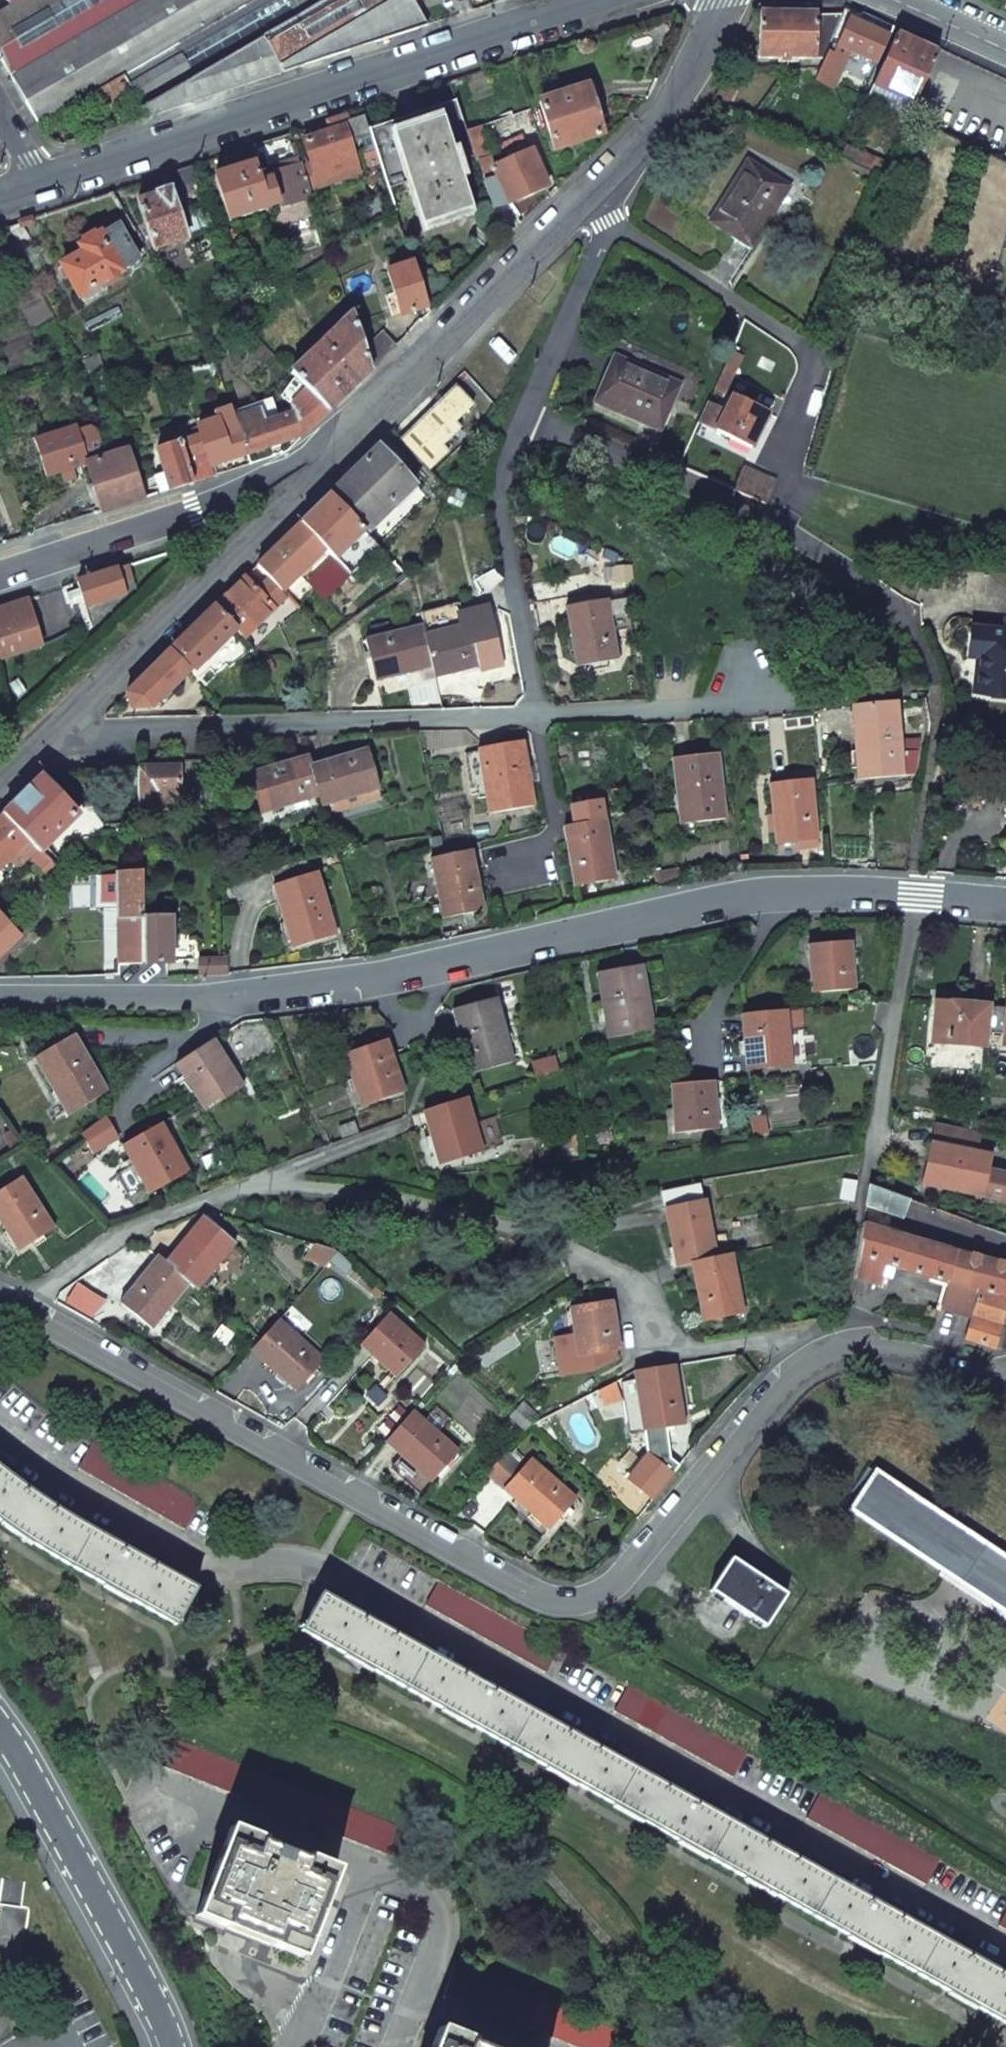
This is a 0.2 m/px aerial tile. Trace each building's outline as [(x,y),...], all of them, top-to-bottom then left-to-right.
[(149,0),(30,0),(12,10),(0,18),(0,57),(13,80),(149,0)] [(12,10),(30,0),(7,0),(12,10)] [(13,80),(39,126),(61,113),(67,123),(82,115),(75,105),(85,100),(97,119),(136,97),(141,110),(263,39),(331,0),(149,0),(13,80)] [(427,26),(413,2),(412,0),(331,0),(263,39),(282,74),(427,26)] [(793,14),(758,14),(758,59),(778,59),(778,63),(797,64),(797,60),(815,60),(817,13),(793,14)] [(869,27),(849,18),(836,46),(877,64),(890,36),(869,27)] [(916,45),(896,36),(873,88),(913,107),(937,54),(916,45)] [(214,97),(282,74),(263,39),(141,110),(146,120),(214,97)] [(845,59),(828,51),(815,80),(831,87),(845,59)] [(590,87),(537,103),(552,150),(600,136),(596,123),(592,109),(596,108),(590,87)] [(456,99),(368,129),(387,187),(406,182),(392,137),(442,120),(454,161),(475,155),(456,99)] [(326,122),(329,129),(343,125),(350,148),(355,147),(345,115),(326,122)] [(442,120),(392,137),(406,182),(421,226),(470,209),(454,161),(442,120)] [(317,138),(304,142),(313,169),(322,165),(328,186),(360,176),(350,148),(343,125),(329,129),(330,134),(317,138)] [(490,155),(477,161),(495,210),(510,204),(510,205),(549,187),(532,149),(494,166),(490,155)] [(789,188),(747,161),(708,223),(729,236),(751,250),(789,188)] [(312,199),(300,163),(268,174),(268,176),(269,175),(271,180),(279,205),(278,205),(279,210),(312,199)] [(170,173),(179,203),(207,193),(197,164),(170,173)] [(278,205),(279,205),(271,180),(260,184),(253,164),(233,171),(214,177),(229,221),(278,205)] [(157,196),(138,203),(154,250),(187,239),(170,190),(164,192),(157,195),(157,196)] [(22,223),(5,228),(18,253),(34,245),(22,223)] [(82,254),(63,266),(79,296),(106,281),(108,285),(121,278),(118,274),(140,261),(118,225),(98,236),(79,248),(82,254)] [(411,264),(386,272),(401,316),(426,308),(411,264)] [(345,320),(292,372),(306,388),(329,413),(350,392),(371,371),(351,314),(350,316),(347,313),(342,317),(345,320)] [(98,352),(82,361),(88,373),(107,369),(98,352)] [(647,371),(613,356),(594,402),(661,431),(681,385),(647,371)] [(724,370),(715,389),(725,394),(733,375),(724,370)] [(456,383),(400,439),(429,469),(449,450),(443,444),(462,425),(456,419),(474,402),(465,392),(456,383)] [(293,413),(239,431),(247,457),(275,448),(303,439),(329,413),(306,388),(292,406),(293,413)] [(769,413),(732,397),(726,411),(717,431),(753,447),(769,413)] [(726,411),(708,403),(699,423),(717,431),(726,411)] [(199,437),(177,443),(182,460),(195,456),(206,453),(210,468),(229,462),(247,457),(239,431),(231,409),(214,415),(216,422),(197,428),(199,437)] [(73,426),(36,439),(47,474),(85,462),(73,426)] [(172,426),(158,431),(163,448),(154,449),(160,470),(166,491),(189,484),(182,460),(177,443),(172,426)] [(354,471),(329,495),(364,531),(415,483),(379,446),(354,471)] [(127,449),(85,462),(102,511),(123,505),(143,498),(127,449)] [(210,468),(206,453),(195,456),(199,471),(210,468)] [(195,456),(182,460),(189,484),(204,479),(199,471),(195,456)] [(733,490),(766,505),(775,483),(743,469),(733,490)] [(166,491),(161,474),(151,477),(156,494),(166,491)] [(325,549),(335,558),(336,559),(364,531),(329,495),(315,509),(301,523),(326,548),(325,549)] [(280,544),(258,565),(270,577),(276,583),(283,590),(302,571),(306,574),(324,557),(320,554),(325,549),(326,548),(301,523),(280,544)] [(335,558),(309,583),(325,600),(379,548),(364,531),(336,559),(335,558)] [(127,567),(78,582),(80,589),(82,595),(86,607),(124,594),(122,585),(131,582),(127,567)] [(274,608),(288,594),(283,590),(276,583),(270,577),(258,589),(246,577),(245,578),(263,596),(274,608)] [(230,593),(215,607),(238,631),(245,638),(274,608),(263,596),(245,578),(230,593)] [(80,589),(67,593),(69,600),(82,595),(80,589)] [(28,599),(0,608),(0,659),(43,645),(35,622),(28,599)] [(606,600),(567,607),(577,666),(597,663),(616,660),(606,600)] [(426,637),(471,626),(475,643),(494,639),(489,617),(487,613),(486,611),(480,609),(474,609),(461,612),(458,602),(420,612),(423,628),(426,637)] [(194,628),(173,648),(196,672),(238,631),(215,607),(194,628)] [(471,626),(426,637),(433,667),(437,677),(459,671),(481,665),(475,643),(471,626)] [(423,628),(365,643),(376,682),(405,675),(433,667),(426,637),(423,628)] [(975,632),(973,644),(972,656),(979,657),(975,694),(1005,697),(1005,634),(975,632)] [(148,673),(127,695),(131,708),(154,707),(188,674),(189,672),(170,652),(148,673)] [(893,704),(853,707),(853,724),(895,721),(893,704)] [(895,721),(853,724),(859,780),(904,776),(902,753),(898,753),(895,721)] [(499,746),(479,749),(490,814),(534,805),(530,782),(526,783),(519,743),(499,746)] [(339,759),(311,767),(319,794),(322,805),(379,788),(368,750),(339,759)] [(692,757),(672,760),(680,825),(725,819),(722,795),(719,795),(712,755),(692,757)] [(280,766),(251,775),(261,811),(319,794),(311,767),(308,758),(280,766)] [(212,768),(178,769),(178,794),(213,793),(212,768)] [(178,769),(139,770),(140,805),(178,805),(178,794),(178,769)] [(809,780),(770,784),(777,844),(797,842),(816,840),(809,780)] [(22,798),(4,815),(40,851),(41,852),(77,818),(40,781),(22,798)] [(600,806),(577,810),(580,824),(603,820),(600,806)] [(8,863),(17,872),(40,851),(4,815),(0,819),(0,870),(8,863)] [(580,824),(565,827),(576,886),(595,882),(614,879),(603,820),(580,824)] [(469,851),(432,860),(444,918),(463,914),(481,910),(469,851)] [(312,874),(273,886),(293,949),(314,942),(336,936),(329,912),(326,913),(312,874)] [(118,875),(119,966),(131,966),(143,965),(143,921),(144,921),(143,875),(118,875)] [(143,921),(143,965),(157,965),(172,965),(171,920),(144,921),(143,921)] [(18,940),(0,922),(0,957),(18,940)] [(828,944),(808,947),(814,994),(853,989),(848,942),(828,944)] [(217,957),(198,957),(199,976),(218,975),(217,957)] [(622,969),(601,973),(608,1013),(605,1014),(609,1038),(653,1029),(642,966),(622,969)] [(476,1004),(455,1010),(466,1050),(464,1051),(469,1073),(513,1062),(496,999),(476,1004)] [(961,1006),(935,1004),(932,1045),(984,1049),(987,1008),(961,1006)] [(785,1011),(741,1016),(742,1039),(746,1039),(747,1055),(748,1071),(790,1067),(790,1064),(787,1032),(785,1011)] [(805,1063),(803,1030),(787,1032),(790,1064),(805,1063)] [(54,1048),(36,1058),(68,1114),(108,1092),(95,1071),(92,1072),(72,1037),(54,1048)] [(213,1041),(179,1063),(195,1089),(193,1090),(206,1111),(243,1087),(228,1064),(213,1041)] [(364,1047),(346,1054),(363,1107),(405,1092),(397,1069),(394,1070),(383,1041),(364,1047)] [(692,1084),(671,1086),(676,1134),(716,1129),(712,1082),(692,1084)] [(445,1104),(426,1110),(435,1140),(432,1141),(440,1164),(482,1150),(465,1098),(445,1104)] [(354,1123),(340,1128),(344,1137),(357,1132),(354,1123)] [(982,1133),(934,1123),(930,1142),(936,1143),(978,1152),(982,1133)] [(141,1136),(123,1146),(151,1193),(188,1171),(177,1150),(174,1152),(159,1125),(141,1136)] [(932,1160),(936,1143),(930,1142),(927,1159),(932,1160)] [(936,1143),(932,1160),(927,1159),(924,1171),(921,1183),(1005,1201),(1005,1174),(988,1170),(991,1155),(978,1152),(936,1143)] [(0,1192),(0,1220),(19,1251),(52,1229),(20,1179),(0,1192)] [(911,1199),(870,1183),(866,1206),(904,1219),(911,1199)] [(701,1185),(665,1194),(668,1208),(705,1200),(701,1185)] [(668,1208),(667,1208),(671,1229),(680,1265),(690,1262),(719,1257),(707,1199),(705,1200),(668,1208)] [(233,1242),(204,1218),(166,1264),(188,1282),(196,1288),(233,1242)] [(862,1225),(855,1277),(879,1283),(884,1263),(951,1283),(943,1309),(972,1316),(966,1340),(988,1346),(995,1348),(1005,1305),(1005,1266),(862,1225)] [(337,1253),(316,1246),(306,1259),(326,1266),(329,1262),(337,1253)] [(353,1266),(337,1253),(329,1262),(345,1274),(353,1266)] [(719,1257),(690,1262),(704,1322),(742,1312),(728,1255),(719,1257)] [(166,1264),(158,1257),(120,1303),(152,1328),(188,1282),(166,1264)] [(103,1298),(78,1283),(64,1305),(90,1319),(103,1298)] [(613,1302),(573,1308),(580,1355),(620,1349),(613,1302)] [(361,1345),(396,1376),(423,1346),(388,1314),(361,1345)] [(322,1360),(278,1320),(260,1341),(252,1350),(296,1389),(322,1360)] [(682,1424),(673,1366),(635,1372),(636,1379),(642,1419),(644,1430),(673,1426),(682,1424)] [(642,1419),(636,1379),(621,1382),(626,1421),(642,1419)] [(516,1411),(531,1424),(537,1418),(522,1405),(516,1411)] [(510,1418),(525,1430),(531,1424),(516,1411),(510,1418)] [(457,1452),(412,1412),(385,1442),(408,1461),(431,1481),(432,1481),(457,1452)] [(644,1430),(642,1419),(626,1421),(629,1440),(674,1433),(673,1426),(644,1430)] [(94,1442),(78,1468),(183,1529),(199,1503),(94,1442)] [(672,1471),(646,1451),(626,1476),(651,1496),(672,1471)] [(487,1474),(505,1489),(523,1468),(505,1453),(487,1474)] [(575,1499),(530,1460),(523,1468),(505,1489),(550,1528),(575,1499)] [(401,1474),(421,1492),(431,1481),(410,1463),(401,1474)] [(7,1528),(10,1529),(26,1541),(41,1550),(46,1554),(70,1567),(92,1530),(46,1499),(0,1467),(0,1523),(7,1528)] [(850,1508),(946,1573),(1005,1612),(1005,1555),(876,1469),(850,1508)] [(92,1530),(70,1567),(174,1625),(196,1588),(144,1559),(92,1530)] [(736,1559),(714,1591),(769,1628),(790,1596),(736,1559)] [(440,1582),(425,1608),(544,1674),(559,1648),(440,1582)] [(323,1594),(301,1631),(404,1689),(424,1652),(377,1625),(323,1594)] [(424,1652),(404,1689),(507,1746),(527,1709),(474,1680),(424,1652)] [(628,1686),(615,1712),(734,1778),(748,1752),(628,1686)] [(527,1709),(507,1746),(609,1803),(630,1767),(580,1739),(527,1709)] [(152,1730),(140,1758),(405,1862),(417,1833),(152,1730)] [(630,1767),(609,1803),(712,1860),(732,1823),(682,1796),(630,1767)] [(821,1794),(807,1819),(926,1885),(940,1860),(821,1794)] [(732,1823),(712,1860),(814,1918),(834,1881),(781,1851),(732,1823)] [(263,1843),(233,1831),(199,1918),(303,1960),(337,1872),(307,1860),(306,1864),(262,1847),(263,1843)] [(834,1881),(814,1918),(916,1975),(937,1938),(889,1912),(834,1881)] [(916,1975),(1005,2025),(1005,1977),(989,1967),(937,1938),(916,1975)] [(446,1995),(577,2046),(616,2046),(621,2033),(457,1967),(446,1995)] [(445,2033),(439,2046),(474,2046),(475,2045),(445,2033)]
